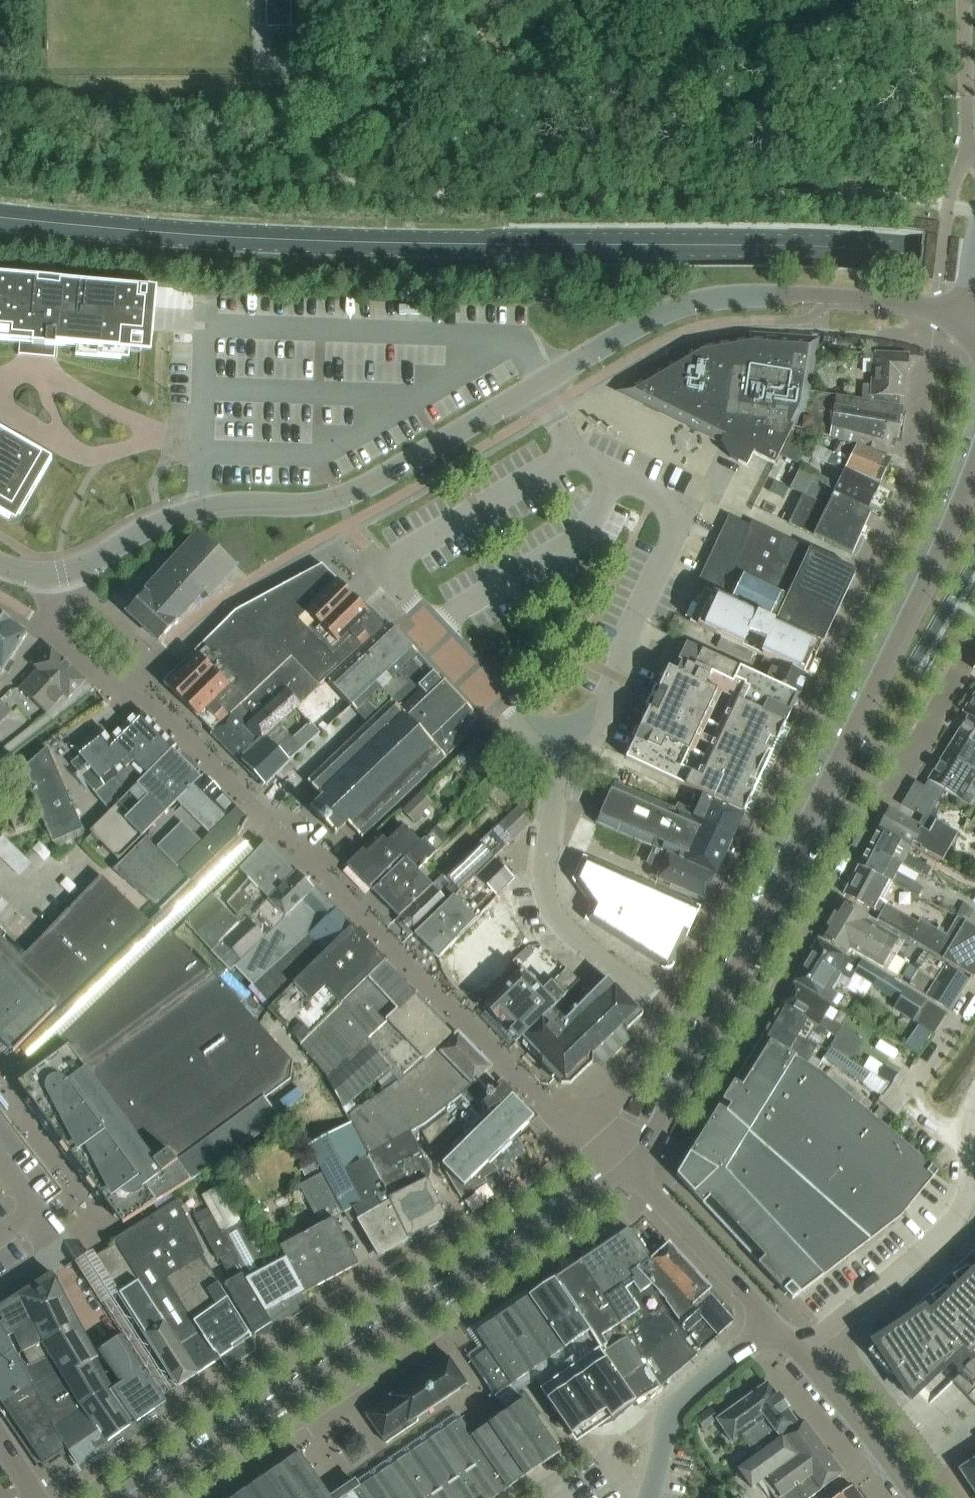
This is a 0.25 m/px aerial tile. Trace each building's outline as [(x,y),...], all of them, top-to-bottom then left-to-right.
[(290,0),(266,0),(267,28),(290,27),(290,0)] [(55,347),(141,354),(147,284),(0,272),(0,342),(55,347)] [(550,290),(541,290),(540,301),(549,301),(550,290)] [(773,465),(793,428),(839,440),(886,453),(891,437),(896,438),(901,407),(898,407),(861,400),(861,401),(812,393),(812,388),(810,385),(805,384),(812,343),(749,339),(699,347),(648,378),(645,381),(642,384),(641,389),(641,393),(643,397),(645,401),(649,404),(718,437),(722,439),(720,443),(729,459),(737,463),(746,467),(752,454),(773,465)] [(862,384),(861,400),(898,407),(899,397),(903,397),(904,373),(906,373),(906,355),(864,353),(864,359),(872,359),(871,385),(862,384)] [(142,391),(137,398),(148,406),(153,398),(142,391)] [(11,511),(42,457),(0,432),(0,504),(11,511)] [(815,446),(811,456),(843,471),(844,468),(878,482),(889,459),(856,445),(839,440),(834,451),(845,456),(845,460),(815,446)] [(802,494),(787,524),(851,556),(869,513),(824,491),(826,488),(829,480),(799,465),(789,487),(802,494)] [(838,483),(829,480),(826,488),(865,507),(876,485),(844,468),(843,471),(838,483)] [(704,589),(821,643),(853,576),(851,569),(751,522),(750,526),(728,516),(722,531),(696,585),(704,589)] [(199,532),(126,613),(158,642),(201,594),(207,599),(236,566),(199,532)] [(235,613),(163,683),(178,698),(192,712),(208,697),(228,717),(290,658),(318,689),(360,648),(346,633),(366,613),(347,592),(320,565),(235,613)] [(721,637),(754,652),(764,657),(805,676),(821,643),(704,589),(697,605),(689,622),(721,637)] [(360,648),(368,640),(363,635),(358,630),(371,617),(366,613),(346,633),(360,648)] [(358,630),(363,635),(376,622),(371,617),(358,630)] [(26,635),(0,618),(0,674),(26,635)] [(363,635),(368,640),(381,628),(376,622),(363,635)] [(356,712),(367,723),(321,769),(306,782),(321,797),(309,809),(334,835),(346,824),(361,839),(445,758),(444,757),(466,738),(466,737),(466,730),(467,728),(476,719),(470,713),(472,712),(437,675),(435,677),(414,656),(416,654),(388,624),(327,682),(327,681),(326,682),(350,707),(349,708),(356,712)] [(716,648),(749,664),(754,652),(721,637),(716,648)] [(666,668),(624,759),(702,795),(741,814),(796,695),(764,680),(684,643),(676,662),(679,663),(675,672),(666,668)] [(85,682),(70,668),(50,649),(33,667),(37,671),(19,690),(45,715),(63,696),(67,700),(85,682)] [(771,667),(764,680),(796,695),(805,676),(764,657),(761,662),(771,667)] [(265,787),(279,773),(319,735),(349,708),(350,707),(326,682),(318,689),(290,658),(228,717),(220,724),(212,732),(211,732),(265,787)] [(962,713),(967,717),(974,722),(974,693),(962,713)] [(212,716),(220,724),(228,717),(208,697),(192,712),(197,717),(205,709),(212,716)] [(13,712),(1,699),(0,700),(0,724),(13,712)] [(205,709),(197,717),(204,724),(212,716),(205,709)] [(93,793),(157,729),(139,711),(125,725),(109,739),(88,756),(95,764),(79,777),(93,793)] [(204,724),(212,732),(220,724),(212,716),(204,724)] [(967,717),(956,734),(974,746),(974,722),(967,717)] [(69,764),(79,777),(95,764),(88,756),(109,739),(100,728),(74,750),(78,756),(69,764)] [(157,729),(93,793),(101,804),(108,813),(126,795),(174,747),(157,729)] [(956,734),(943,754),(974,774),(974,746),(956,734)] [(481,775),(497,758),(477,739),(461,756),(481,775)] [(126,795),(108,813),(88,832),(117,861),(150,828),(170,808),(179,799),(188,790),(203,776),(174,747),(126,795)] [(83,830),(47,748),(22,771),(59,858),(78,840),(76,833),(83,830)] [(943,754),(927,781),(945,792),(968,806),(972,798),(964,793),(974,775),(974,774),(943,754)] [(155,834),(149,839),(177,868),(235,809),(228,802),(225,799),(203,776),(179,799),(181,801),(172,810),(170,808),(150,828),(155,834)] [(929,818),(945,792),(927,781),(922,790),(914,785),(902,806),(922,817),(927,820),(928,818),(929,818)] [(692,818),(612,784),(594,824),(594,825),(597,826),(639,843),(652,849),(667,855),(714,876),(729,843),(728,843),(732,834),(697,820),(696,820),(692,818)] [(414,823),(432,805),(420,793),(402,811),(414,823)] [(702,795),(692,818),(696,820),(697,820),(732,834),(733,835),(742,815),(741,814),(702,795)] [(499,823),(514,839),(531,823),(516,807),(499,823)] [(177,868),(190,881),(191,882),(239,835),(247,821),(235,809),(177,868)] [(878,831),(910,848),(912,843),(921,848),(920,850),(942,862),(958,834),(929,818),(928,818),(927,820),(922,817),(917,825),(889,809),(877,830),(878,831)] [(379,835),(361,852),(347,866),(371,891),(419,843),(399,823),(393,830),(383,839),(379,835)] [(397,917),(412,934),(459,891),(476,875),(492,860),(514,839),(499,823),(432,886),(431,886),(397,917)] [(397,917),(431,886),(418,871),(435,852),(447,840),(434,828),(419,843),(371,891),(397,917)] [(930,869),(924,866),(906,856),(910,848),(878,831),(869,847),(902,864),(902,865),(915,872),(919,874),(926,877),(930,869)] [(160,912),(190,881),(177,868),(149,839),(147,837),(112,870),(160,912)] [(293,874),(264,844),(238,870),(212,897),(239,871),(247,879),(225,903),(236,915),(233,919),(241,927),(248,920),(243,914),(256,902),(261,907),(270,898),(293,874)] [(12,845),(4,856),(25,871),(33,861),(12,845)] [(893,883),(892,885),(918,897),(921,889),(913,885),(919,874),(915,872),(902,865),(902,864),(869,847),(859,866),(893,883)] [(645,864),(659,870),(655,880),(669,886),(703,901),(709,887),(708,887),(712,877),(713,878),(714,876),(667,855),(652,849),(645,864)] [(574,883),(591,906),(586,916),(584,920),(664,971),(665,970),(666,971),(670,969),(671,968),(672,968),(700,908),(582,857),(571,880),(574,884),(574,883)] [(512,881),(492,860),(476,875),(496,896),(512,881)] [(883,902),(892,885),(893,883),(859,866),(843,895),(866,908),(879,915),(876,921),(897,932),(901,934),(901,935),(907,939),(917,923),(905,917),(876,901),(878,899),(883,902)] [(234,968),(312,891),(303,881),(303,878),(299,874),(296,875),(294,873),(293,874),(270,898),(261,907),(256,902),(243,914),(248,920),(241,927),(233,919),(212,897),(211,896),(189,918),(184,923),(194,932),(194,933),(210,951),(230,972),(234,968)] [(117,952),(149,923),(100,876),(70,907),(93,929),(117,952)] [(316,890),(315,889),(312,891),(234,968),(251,985),(335,910),(334,908),(333,910),(331,908),(329,911),(314,895),(316,893),(315,892),(316,890)] [(459,891),(412,934),(437,958),(493,901),(492,900),(491,902),(485,897),(469,912),(454,898),(460,892),(459,891)] [(839,901),(829,919),(882,948),(893,955),(901,941),(890,935),(891,934),(876,925),(874,930),(863,924),(868,916),(839,901)] [(5,935),(0,931),(0,1042),(12,1054),(55,1009),(65,1000),(95,972),(73,950),(93,929),(70,907),(24,954),(22,957),(2,938),(5,935)] [(335,910),(251,985),(268,1003),(351,927),(335,910)] [(972,978),(974,973),(974,929),(956,917),(945,936),(919,920),(917,923),(907,939),(972,978)] [(882,948),(829,919),(818,936),(846,952),(849,947),(860,954),(885,969),(893,955),(882,948)] [(268,1003),(271,1005),(266,1010),(300,1044),(309,1035),(310,1036),(385,962),(351,927),(268,1003)] [(95,972),(117,952),(93,929),(73,950),(95,972)] [(189,953),(172,934),(67,1046),(17,1083),(122,1224),(187,1179),(189,1182),(280,1121),(264,1098),(289,1080),(291,1062),(192,950),(189,953)] [(792,982),(813,995),(830,1005),(836,993),(831,990),(840,974),(836,972),(844,957),(816,940),(792,982)] [(968,981),(937,962),(927,956),(918,971),(958,996),(968,981)] [(862,961),(854,975),(871,985),(870,986),(896,1002),(892,1009),(913,1022),(926,1001),(862,961)] [(369,1043),(417,999),(415,997),(416,996),(384,964),(386,963),(385,962),(310,1036),(299,1046),(325,1076),(327,1080),(327,1082),(369,1043)] [(521,1038),(577,982),(564,968),(549,982),(541,990),(521,969),(497,991),(499,993),(485,1007),(518,1041),(521,1038)] [(949,1011),(958,996),(918,971),(909,985),(949,1011)] [(541,1058),(541,1065),(560,1085),(570,1085),(591,1065),(591,1063),(601,1063),(631,1033),(627,1029),(642,1015),(606,978),(589,995),(577,982),(521,1038),(541,1058)] [(794,984),(781,1006),(825,1032),(835,1038),(841,1028),(827,1019),(823,1020),(831,1006),(794,984)] [(369,1043),(327,1082),(347,1117),(357,1109),(352,1102),(376,1081),(385,1090),(427,1060),(452,1035),(417,999),(369,1043)] [(781,1006),(769,1024),(803,1044),(806,1039),(810,1033),(820,1039),(825,1032),(781,1006)] [(807,1065),(818,1046),(806,1039),(803,1044),(769,1024),(761,1037),(797,1059),(807,1065)] [(434,1088),(472,1051),(457,1036),(455,1038),(452,1035),(427,1060),(385,1090),(357,1109),(347,1117),(351,1123),(357,1137),(434,1088)] [(761,1037),(747,1060),(780,1090),(908,1207),(937,1171),(825,1076),(807,1065),(797,1059),(761,1037)] [(461,1095),(485,1074),(484,1073),(489,1069),(472,1051),(434,1088),(357,1137),(367,1157),(390,1144),(411,1131),(419,1127),(421,1126),(451,1105),(461,1095)] [(719,1106),(870,1240),(900,1217),(908,1207),(780,1090),(747,1060),(719,1106)] [(858,1085),(865,1074),(844,1060),(837,1070),(858,1085)] [(496,1085),(485,1074),(461,1095),(472,1108),(498,1084),(497,1083),(496,1085)] [(899,1110),(910,1092),(895,1083),(884,1101),(899,1110)] [(510,1134),(526,1125),(511,1099),(512,1098),(511,1097),(498,1084),(472,1108),(461,1095),(451,1105),(421,1126),(419,1127),(459,1197),(485,1182),(483,1178),(496,1170),(490,1159),(496,1156),(493,1151),(513,1139),(510,1134)] [(792,1300),(870,1240),(719,1106),(676,1176),(792,1300)] [(884,1125),(890,1117),(879,1108),(873,1116),(884,1125)] [(343,1209),(345,1212),(351,1208),(357,1219),(356,1220),(377,1257),(407,1239),(407,1238),(367,1157),(357,1137),(351,1123),(310,1145),(330,1185),(343,1209)] [(430,1172),(429,1170),(424,1157),(411,1131),(390,1144),(429,1228),(442,1221),(444,1215),(427,1179),(430,1172)] [(367,1157),(407,1238),(429,1228),(390,1144),(367,1157)] [(221,1185),(202,1196),(207,1207),(212,1216),(246,1280),(270,1322),(271,1322),(297,1304),(299,1307),(306,1303),(300,1294),(304,1291),(286,1257),(270,1265),(245,1219),(242,1221),(221,1185)] [(304,1291),(305,1293),(358,1265),(332,1214),(343,1209),(330,1185),(312,1194),(323,1216),(306,1225),(309,1232),(281,1247),(286,1257),(304,1291)] [(178,1200),(112,1240),(116,1245),(128,1264),(128,1265),(139,1282),(196,1375),(219,1359),(215,1354),(214,1354),(164,1277),(201,1255),(198,1250),(202,1248),(178,1200)] [(212,1216),(198,1223),(217,1260),(218,1259),(229,1280),(226,1281),(223,1283),(253,1334),(271,1323),(271,1322),(270,1322),(246,1280),(212,1216)] [(642,1304),(657,1294),(636,1268),(649,1258),(631,1231),(626,1230),(602,1246),(642,1304)] [(649,1258),(636,1268),(666,1302),(665,1303),(678,1318),(675,1320),(701,1350),(732,1323),(730,1312),(668,1243),(650,1259),(649,1258)] [(114,1244),(95,1256),(178,1387),(196,1375),(139,1282),(114,1244)] [(602,1246),(579,1262),(659,1387),(697,1354),(676,1330),(662,1309),(651,1318),(642,1304),(602,1246)] [(868,1353),(891,1378),(894,1375),(911,1400),(949,1363),(960,1374),(952,1382),(968,1398),(974,1391),(974,1363),(974,1362),(974,1361),(974,1249),(890,1331),(873,1342),(875,1346),(868,1353)] [(201,1255),(164,1277),(214,1354),(215,1354),(219,1359),(250,1337),(219,1286),(219,1285),(203,1254),(201,1255)] [(579,1262),(554,1279),(593,1336),(591,1337),(635,1402),(659,1387),(579,1262)] [(12,1346),(31,1385),(42,1406),(61,1442),(61,1443),(65,1449),(66,1448),(75,1463),(88,1454),(105,1443),(132,1425),(165,1401),(120,1335),(97,1351),(119,1384),(109,1391),(107,1388),(111,1386),(96,1359),(98,1357),(53,1274),(0,1308),(0,1318),(4,1324),(0,1327),(9,1342),(12,1346)] [(554,1279),(529,1296),(612,1418),(635,1402),(591,1337),(593,1336),(554,1279)] [(487,1350),(469,1361),(493,1397),(528,1373),(543,1395),(555,1413),(551,1415),(572,1445),(612,1418),(529,1296),(492,1321),(498,1329),(481,1341),(487,1350)] [(0,1327),(0,1354),(12,1346),(9,1342),(0,1327)] [(0,1354),(0,1402),(2,1405),(31,1385),(12,1346),(0,1354)] [(409,1423),(467,1384),(448,1357),(388,1397),(389,1398),(365,1414),(384,1443),(411,1425),(409,1423)] [(780,1439),(798,1426),(767,1384),(718,1419),(712,1410),(697,1421),(703,1430),(717,1420),(733,1442),(741,1436),(756,1457),(780,1439)] [(31,1385),(2,1405),(15,1424),(42,1406),(31,1385)] [(488,1425),(524,1477),(560,1453),(536,1418),(541,1415),(525,1392),(501,1408),(504,1414),(488,1425)] [(42,1464),(65,1449),(61,1443),(61,1442),(42,1406),(15,1424),(42,1464)] [(489,1497),(493,1497),(507,1488),(471,1436),(460,1419),(443,1430),(489,1497)] [(798,1426),(780,1439),(739,1470),(753,1489),(763,1481),(775,1497),(812,1497),(821,1491),(821,1490),(842,1473),(803,1421),(798,1426)] [(471,1436),(507,1488),(524,1477),(488,1425),(471,1436)] [(464,1497),(489,1497),(443,1430),(426,1441),(464,1497)] [(440,1497),(464,1497),(426,1441),(409,1453),(440,1497)] [(298,1452),(228,1497),(330,1497),(298,1452)] [(409,1453),(376,1476),(391,1497),(440,1497),(409,1453)] [(960,1471),(974,1493),(974,1461),(960,1471)] [(376,1476),(359,1487),(367,1497),(391,1497),(376,1476)] [(359,1487),(350,1493),(343,1497),(367,1497),(359,1487)] [(853,1487),(838,1497),(861,1497),(853,1487)]
